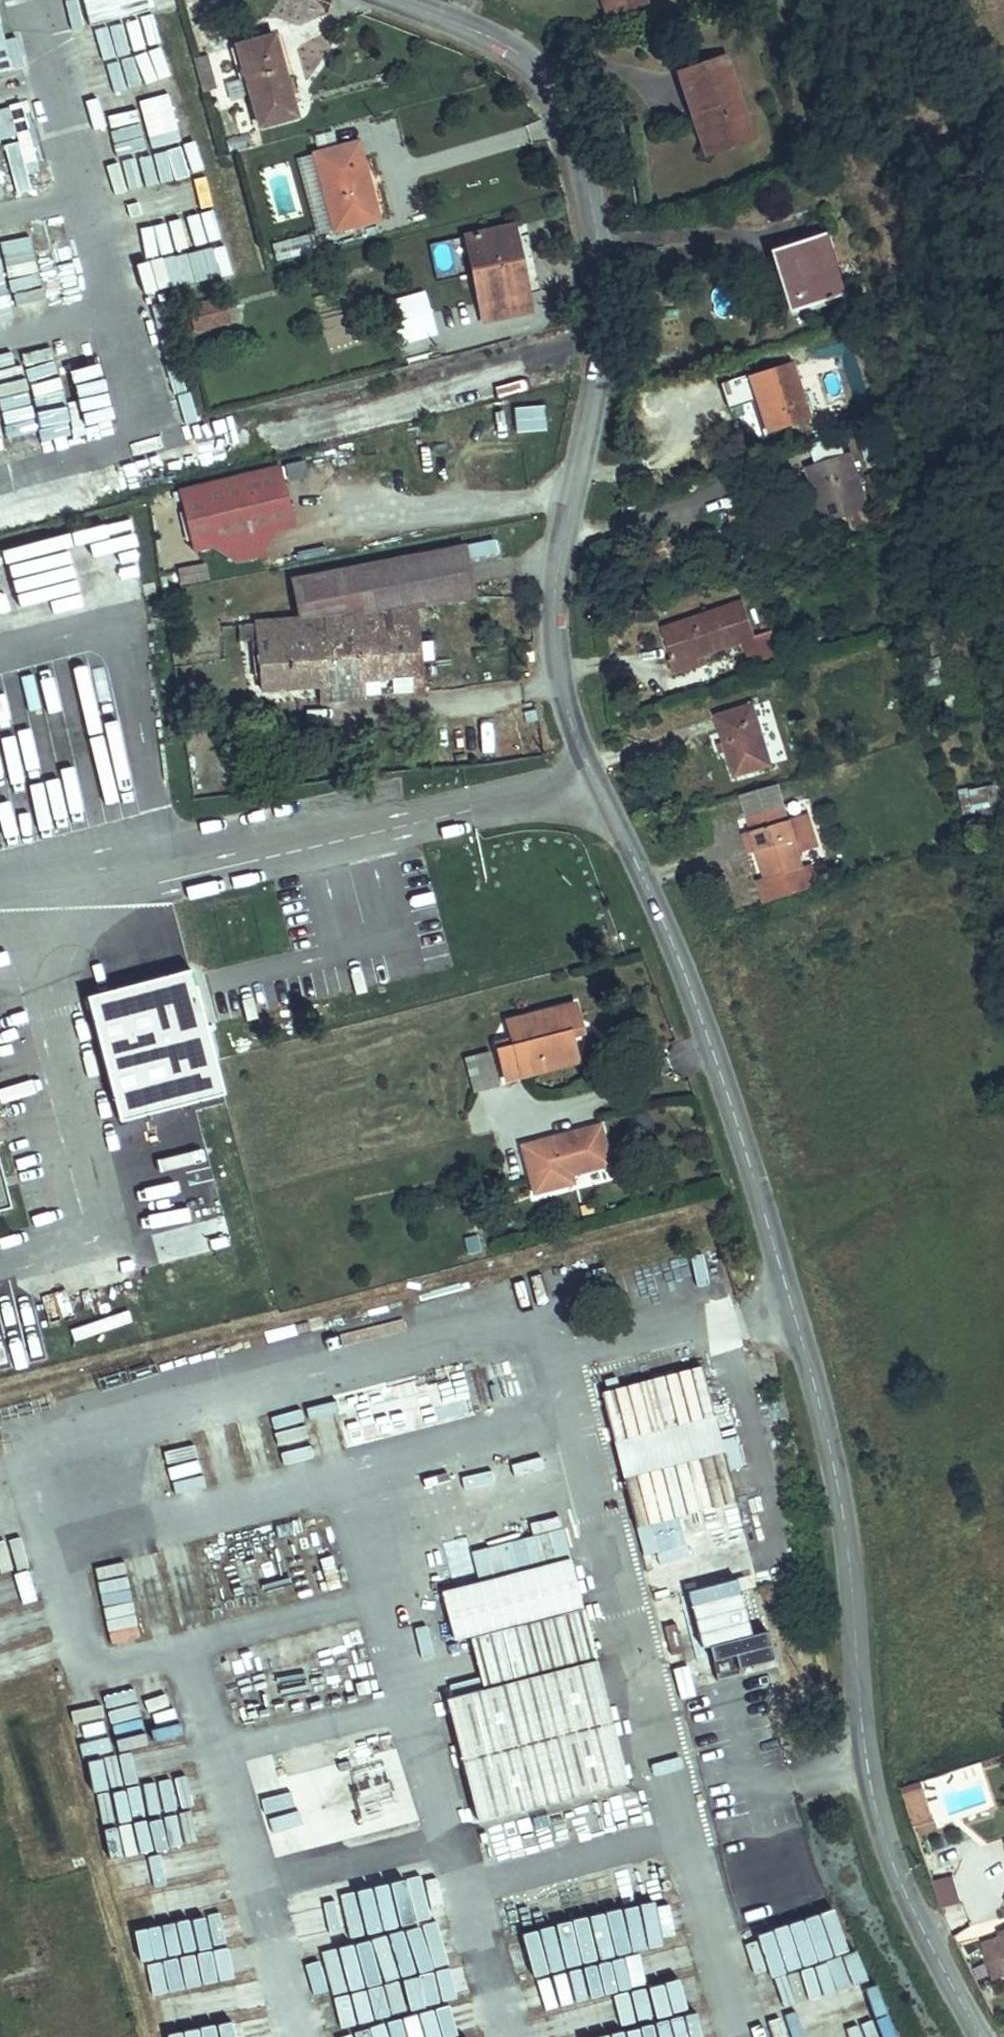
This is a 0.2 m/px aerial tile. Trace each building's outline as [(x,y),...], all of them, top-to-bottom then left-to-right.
[(88,26),(147,11),(144,0),(82,0),(88,26)] [(12,72),(0,15),(0,75),(12,72)] [(271,39),(236,47),(258,126),(292,117),(271,39)] [(645,58),(658,100),(670,97),(683,140),(716,129),(690,44),(645,58)] [(108,63),(84,69),(92,96),(118,89),(117,86),(166,74),(162,58),(139,65),(136,53),(108,60),(108,63)] [(142,99),(149,145),(178,140),(170,94),(142,99)] [(7,197),(32,191),(25,162),(37,160),(23,102),(0,107),(0,168),(7,197)] [(135,109),(110,112),(114,142),(139,139),(135,109)] [(357,144),(314,154),(334,233),(376,222),(357,144)] [(800,288),(781,224),(738,237),(754,291),(783,282),(786,292),(800,288)] [(513,226),(465,235),(481,321),(530,311),(513,226)] [(307,239),(274,249),(279,265),(312,256),(307,239)] [(423,287),(386,293),(392,332),(430,326),(423,287)] [(223,298),(187,306),(193,331),(228,324),(223,298)] [(66,346),(90,441),(132,430),(107,336),(66,346)] [(768,415),(750,354),(675,379),(684,408),(717,398),(727,430),(768,415)] [(46,397),(70,391),(64,369),(40,376),(46,397)] [(545,405),(512,406),(513,432),(546,430),(545,405)] [(824,507),(806,453),(765,464),(782,520),(824,507)] [(121,492),(151,487),(147,464),(117,470),(121,492)] [(182,512),(184,523),(212,542),(234,556),(256,551),(251,529),(290,520),(276,464),(198,483),(182,512)] [(176,488),(182,512),(198,483),(176,488)] [(212,542),(184,523),(189,548),(212,542)] [(414,693),(409,603),(465,593),(458,551),(291,581),(297,619),(251,621),(255,688),(315,685),(352,683),(352,697),(414,693)] [(199,558),(174,563),(178,581),(203,576),(199,558)] [(715,640),(704,602),(624,629),(633,657),(663,647),(667,656),(715,640)] [(736,766),(717,706),(679,718),(697,779),(736,766)] [(747,802),(708,813),(727,875),(746,870),(752,890),(780,881),(774,862),(765,864),(747,802)] [(493,1049),(503,1086),(518,1083),(514,1071),(576,1057),(571,1039),(568,1027),(580,1024),(576,1007),(500,1027),(504,1046),(493,1049)] [(568,1027),(571,1039),(583,1036),(580,1024),(568,1027)] [(471,1093),(500,1086),(491,1050),(461,1057),(471,1093)] [(514,1071),(518,1083),(579,1068),(576,1057),(514,1071)] [(605,1133),(524,1154),(536,1202),(577,1192),(575,1181),(615,1170),(605,1133)] [(18,1212),(0,1137),(0,1217),(18,1212)] [(709,1284),(703,1255),(691,1257),(696,1286),(709,1284)] [(601,1395),(635,1525),(736,1499),(701,1369),(601,1395)] [(346,1451),(475,1417),(462,1371),(334,1405),(346,1451)] [(748,1544),(645,1571),(670,1667),(773,1640),(748,1544)] [(563,1614),(477,1627),(485,1680),(595,1663),(586,1609),(563,1613),(563,1614)] [(712,1670),(722,1705),(746,1699),(744,1693),(779,1684),(771,1655),(712,1670)] [(912,1775),(882,1785),(885,1796),(916,1786),(912,1775)] [(916,1786),(885,1796),(896,1825),(926,1815),(916,1786)] [(781,1865),(808,1858),(800,1831),(773,1839),(781,1865)] [(1003,1875),(1003,1833),(992,1837),(999,1860),(1003,1875)] [(775,1910),(819,1894),(809,1866),(765,1881),(775,1910)] [(953,1876),(933,1883),(942,1908),(962,1901),(953,1876)] [(952,1933),(971,1928),(964,1904),(945,1910),(952,1933)] [(239,1942),(238,1917),(208,1919),(209,1943),(239,1942)] [(989,1922),(1003,1969),(1003,1917),(989,1922)] [(341,1920),(294,1929),(300,1961),(346,1952),(341,1920)] [(140,1958),(187,1951),(182,1921),(135,1928),(140,1958)] [(633,1951),(632,1925),(579,1926),(580,1952),(633,1951)] [(669,1949),(670,1928),(635,1926),(634,1947),(669,1949)] [(575,1929),(563,1932),(569,1960),(581,1957),(575,1929)] [(423,1938),(430,1966),(454,1960),(448,1932),(433,1935),(433,1936),(423,1938)] [(665,2036),(696,2036),(694,2017),(663,2020),(665,2036)]
